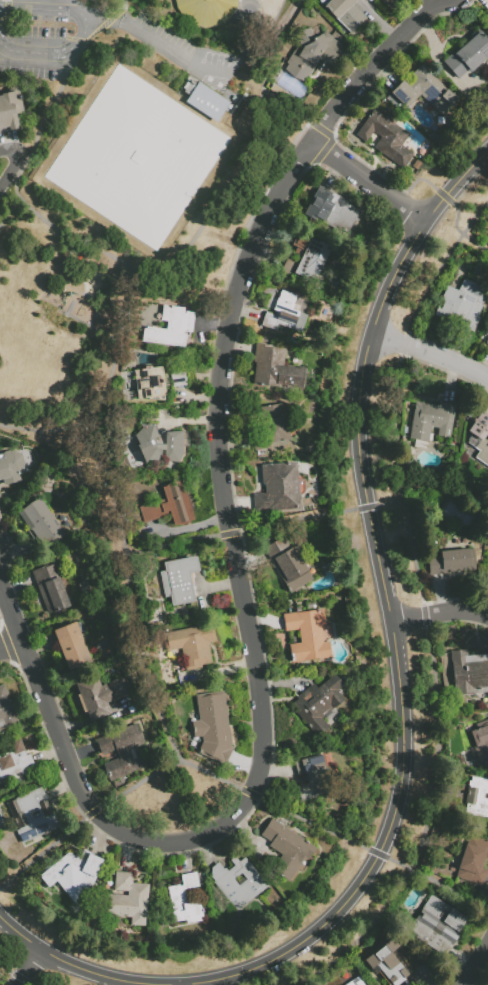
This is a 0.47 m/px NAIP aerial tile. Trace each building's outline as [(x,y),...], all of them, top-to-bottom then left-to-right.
[(175,5),(174,0),(236,0),(236,6),(229,16),(221,24),(204,28),(190,23),(181,17),(175,5)] [(322,6),(328,0),(357,0),(353,4),(367,17),(351,33),(322,6)] [(322,54),(305,82),(293,77),(285,69),(289,62),(287,61),(300,42),(296,35),(310,27),(315,38),(324,31),(333,37),(332,38),(342,45),(332,61),(322,54)] [(477,29),(487,41),(487,57),(470,73),(468,70),(457,79),(442,61),(467,39),(466,38),(477,29)] [(118,64),(230,139),(154,252),(42,177),(118,64)] [(419,95),(405,108),(389,92),(402,80),(404,81),(421,64),(422,65),(423,64),(428,69),(427,70),(451,94),(452,92),(457,97),(455,99),(458,101),(441,117),(419,95)] [(216,122),(185,101),(198,81),(229,102),(216,122)] [(283,100),(270,92),(274,86),(287,94),(283,100)] [(19,128),(0,132),(0,94),(7,93),(9,89),(16,87),(19,90),(24,113),(16,115),(19,128)] [(413,154),(403,168),(373,147),(380,137),(373,131),(366,142),(355,135),(374,109),(385,117),(388,112),(397,119),(394,124),(409,134),(401,145),(413,154)] [(359,211),(348,231),(341,227),(339,231),(304,211),(316,190),(321,193),(323,190),(331,195),(333,192),(348,201),(346,204),(359,211)] [(325,248),(329,250),(316,276),(313,275),(310,281),(294,273),(292,276),(280,270),(287,257),(299,263),(302,256),(295,252),(297,247),(292,244),(299,231),(312,237),(311,239),(318,243),(319,241),(327,245),(325,248)] [(479,285),(487,289),(487,294),(478,317),(480,318),(474,332),(448,320),(449,318),(442,314),(441,317),(435,315),(438,308),(441,309),(445,302),(442,300),(448,286),(459,291),(464,279),(475,284),(474,285),(478,287),(479,285)] [(291,309),(307,315),(301,333),(277,325),(275,330),(260,325),(265,311),(274,314),(275,311),(265,307),(269,296),(276,299),(276,297),(278,298),(281,290),(296,296),(291,309)] [(167,305),(166,309),(170,310),(171,306),(184,308),(184,311),(194,313),(191,332),(184,331),(183,334),(186,335),(184,348),(141,341),(143,328),(147,329),(147,327),(166,330),(167,322),(160,321),(163,305),(167,305)] [(483,329),(479,339),(487,342),(487,330),(483,329)] [(282,366),(298,368),(298,367),(305,368),(302,389),(278,386),(278,387),(252,384),(255,360),(253,360),(255,343),(269,345),(269,348),(284,350),(282,366)] [(137,400),(134,370),(144,369),(144,367),(151,366),(151,368),(161,366),(165,395),(158,396),(158,399),(150,400),(150,399),(137,400)] [(172,386),(170,373),(184,370),(186,384),(172,386)] [(455,405),(448,439),(438,437),(439,429),(430,427),(426,449),(414,447),(415,440),(408,439),(415,401),(439,405),(440,402),(455,405)] [(281,403),(289,442),(272,445),(264,406),(281,403)] [(481,410),(487,414),(487,432),(487,468),(474,458),(479,451),(466,442),(471,434),(466,432),(481,410)] [(142,428),(141,425),(152,425),(158,437),(154,439),(156,444),(154,449),(159,450),(160,464),(147,468),(137,447),(138,444),(135,435),(142,428)] [(166,460),(166,432),(183,431),(184,451),(178,462),(166,460)] [(4,479),(0,480),(0,453),(13,450),(22,454),(26,472),(20,474),(21,481),(5,485),(4,479)] [(296,462),(300,509),(255,512),(253,494),(265,493),(264,484),(262,484),(261,465),(296,462)] [(181,481),(193,520),(189,521),(190,523),(178,526),(178,525),(173,526),(170,514),(144,522),(139,507),(166,499),(163,488),(172,486),(171,483),(177,481),(177,483),(181,481)] [(63,533),(64,535),(43,550),(29,530),(33,527),(21,509),(38,496),(59,526),(62,524),(67,531),(63,533)] [(467,527),(475,513),(446,498),(438,512),(467,527)] [(293,547),(312,579),(289,592),(265,551),(285,539),(290,548),(293,547)] [(476,570),(429,575),(427,557),(440,555),(440,552),(473,548),(476,570)] [(196,555),(200,571),(189,573),(195,601),(171,606),(169,597),(165,598),(163,591),(160,592),(156,575),(160,574),(159,572),(164,571),(163,562),(196,555)] [(31,571),(52,563),(57,577),(59,576),(71,604),(49,614),(31,571)] [(329,641),(331,656),(292,662),(290,644),(300,643),(298,630),(285,632),(283,614),(323,609),(326,625),(321,626),(323,642),(329,641)] [(52,631),(76,621),(92,661),(69,670),(52,631)] [(166,651),(163,633),(211,622),(215,641),(208,643),(212,663),(201,665),(202,668),(186,672),(181,648),(166,651)] [(468,656),(487,654),(487,692),(455,695),(450,651),(467,649),(468,656)] [(336,690),(344,699),(321,718),(329,726),(317,737),(295,711),(298,709),(292,703),(297,699),(296,697),(312,683),(316,688),(333,673),(342,684),(336,690)] [(75,684),(96,676),(100,686),(122,677),(129,695),(106,703),(110,714),(89,722),(85,711),(79,713),(73,696),(78,694),(75,684)] [(124,681),(130,679),(133,687),(128,690),(124,681)] [(6,728),(0,730),(0,685),(4,684),(18,721),(5,726),(6,728)] [(199,720),(195,694),(223,691),(231,746),(230,749),(233,750),(225,766),(206,757),(206,758),(197,753),(202,742),(201,736),(193,737),(191,721),(199,720)] [(475,724),(487,719),(487,760),(482,762),(481,757),(476,758),(473,747),(475,747),(470,731),(477,729),(475,724)] [(101,756),(95,740),(136,722),(145,743),(132,748),(137,760),(140,759),(144,768),(109,782),(102,765),(118,758),(115,750),(101,756)] [(20,772),(0,780),(0,746),(19,738),(26,754),(30,753),(36,770),(22,776),(20,772)] [(329,784),(331,793),(301,802),(296,786),(307,783),(305,774),(298,776),(294,762),(308,758),(308,759),(322,755),(325,767),(328,766),(332,779),(330,780),(331,784),(329,784)] [(472,776),(487,779),(487,817),(470,814),(471,803),(466,802),(469,780),(471,781),(472,776)] [(41,787),(59,827),(22,844),(16,831),(18,830),(5,803),(41,787)] [(279,816),(288,820),(285,825),(276,820),(279,816)] [(273,820),(316,847),(308,859),(304,857),(288,882),(272,871),(282,855),(269,846),(272,842),(260,835),(272,817),(274,819),(273,820)] [(472,835),(487,840),(487,862),(485,861),(482,870),(487,872),(482,888),(454,878),(466,844),(468,845),(472,835)] [(89,854),(102,860),(88,891),(82,887),(74,903),(56,881),(48,888),(39,876),(68,852),(85,861),(89,854)] [(244,857),(268,884),(232,915),(225,906),(227,905),(225,902),(228,899),(210,878),(211,868),(218,862),(224,869),(225,868),(228,871),(234,866),(230,860),(234,856),(239,862),(244,857)] [(132,883),(149,884),(146,927),(130,925),(130,917),(102,915),(103,894),(127,896),(127,891),(114,890),(116,871),(133,873),(132,883)] [(186,902),(199,899),(202,916),(200,916),(200,920),(186,923),(186,919),(173,921),(167,888),(182,885),(180,875),(196,872),(199,886),(184,889),(186,902)] [(418,937),(407,929),(431,894),(468,920),(456,938),(459,939),(453,947),(450,945),(443,956),(425,943),(423,946),(416,941),(418,937)] [(408,984),(407,984),(389,984),(378,971),(375,974),(371,968),(370,969),(363,961),(391,938),(408,958),(404,961),(412,971),(403,978),(408,984)] [(357,976),(364,984),(344,984),(357,976)]
